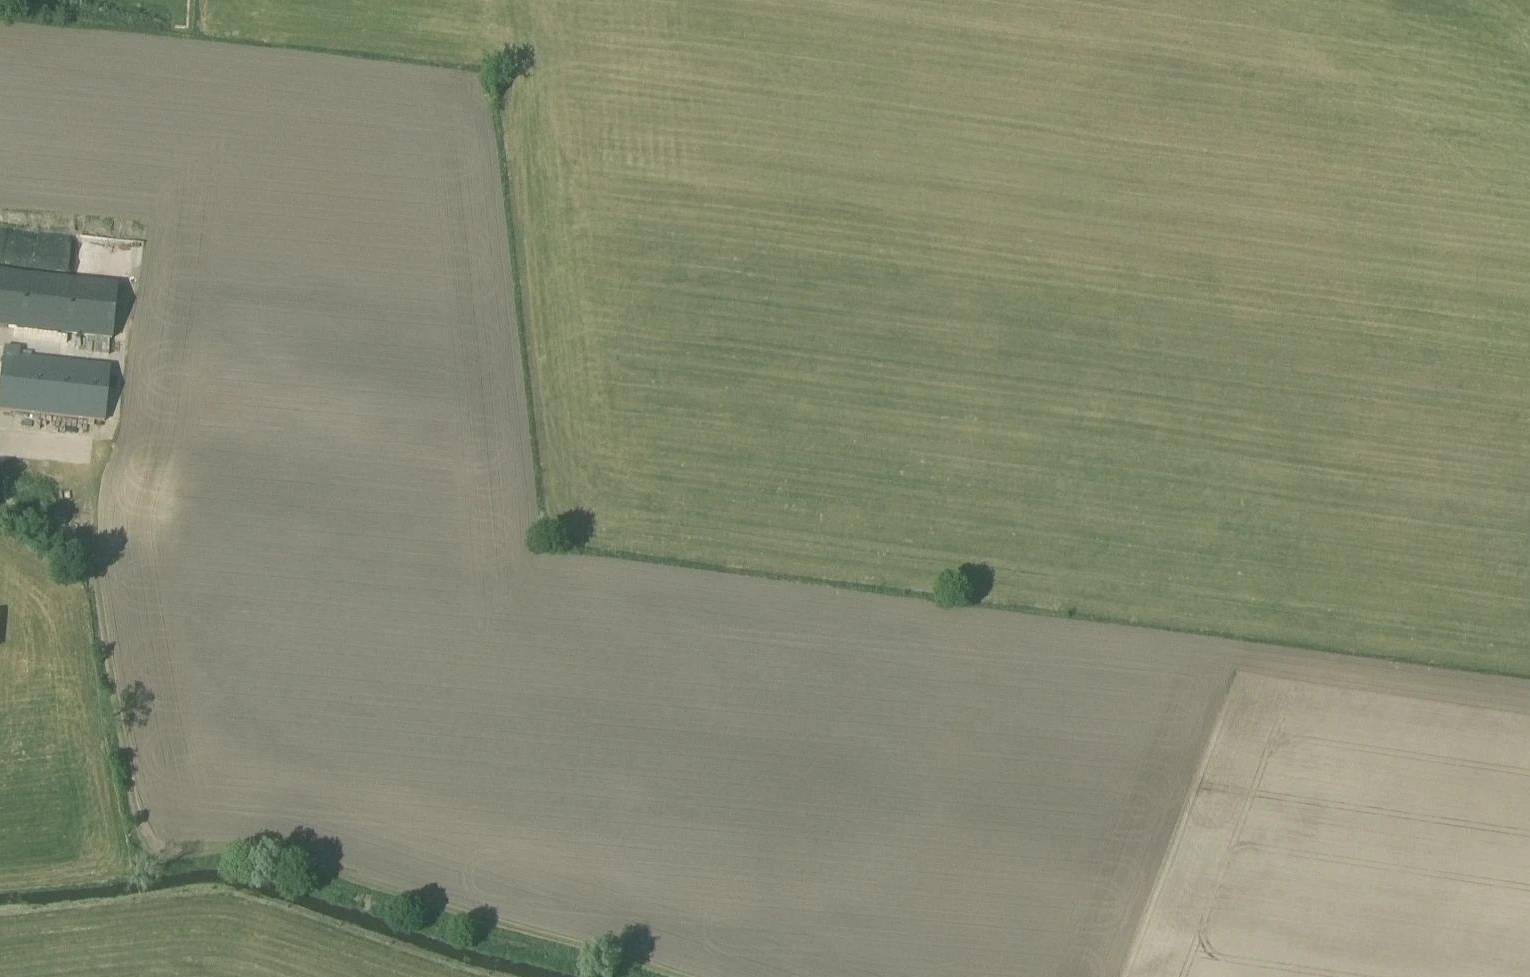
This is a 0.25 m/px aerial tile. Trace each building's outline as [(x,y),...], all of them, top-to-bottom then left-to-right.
[(114,341),(121,285),(0,269),(0,326),(114,341)] [(0,395),(0,405),(104,417),(110,367),(20,357),(21,349),(6,347),(0,395)]
